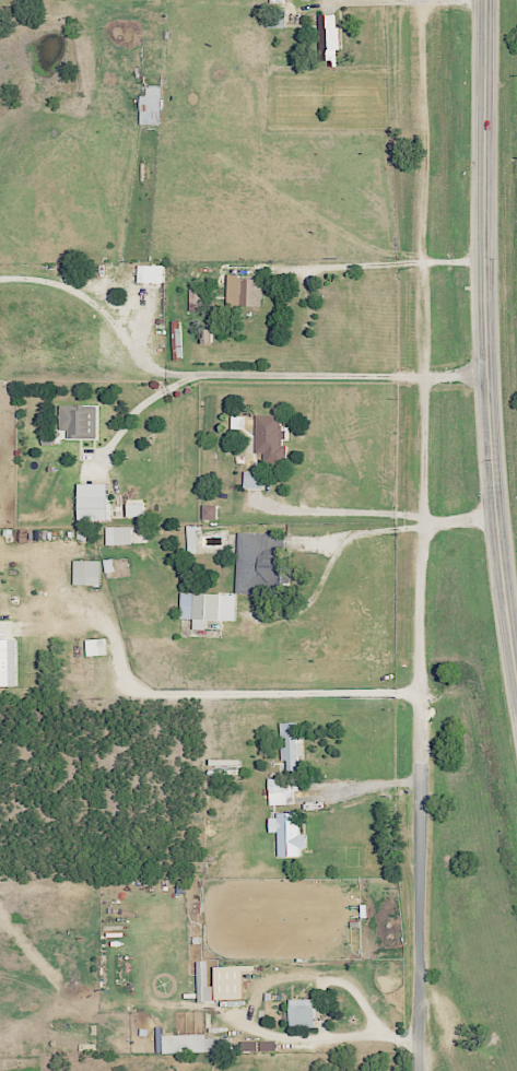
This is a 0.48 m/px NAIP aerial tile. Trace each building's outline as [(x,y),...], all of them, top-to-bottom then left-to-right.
[(339,14),(321,15),(322,61),(340,60),(339,14)] [(163,86),(150,85),(149,103),(142,103),(141,124),(162,125),(163,86)] [(140,281),(166,282),(166,264),(140,264),(140,281)] [(229,276),(228,305),(264,305),(265,276),(229,276)] [(203,288),(190,289),(191,309),(204,309),(203,288)] [(70,437),(97,438),(99,405),(62,404),(61,428),(71,429),(70,437)] [(258,414),(259,449),(271,448),(271,460),(287,459),(286,413),(258,414)] [(246,428),(246,415),(233,416),(233,428),(246,428)] [(266,487),(265,470),(245,471),(245,487),(266,487)] [(111,518),(110,482),(81,482),(81,518),(111,518)] [(145,502),(128,503),(129,516),(146,515),(145,502)] [(218,504),(204,504),(205,519),(219,518),(218,504)] [(107,545),(134,543),(133,525),(107,526),(107,545)] [(238,594),(264,594),(264,589),(288,589),(288,532),(238,532),(238,594)] [(75,584),(102,584),(102,560),(75,560),(75,584)] [(237,620),(238,593),(183,592),(182,618),(195,618),(195,629),(208,629),(208,619),(237,620)] [(19,685),(18,638),(0,639),(0,685),(19,685)] [(88,656),(108,655),(108,638),(87,639),(88,656)] [(281,722),(282,745),(283,745),(284,771),(299,771),(299,756),(305,755),(305,742),(298,743),(297,722),(281,722)] [(270,805),(294,804),(294,777),(269,778),(270,805)] [(301,811),(278,812),(279,817),(271,818),(271,832),(280,832),(281,857),(302,856),(302,848),(310,848),(309,833),(301,833),(301,811)] [(200,1001),(248,999),(246,970),(259,970),(258,964),(217,966),(218,986),(210,986),(209,961),(198,961),(200,1001)] [(292,999),(293,1027),(318,1026),(318,998),(292,999)] [(233,1051),(233,1037),(208,1038),(208,1034),(164,1035),(165,1053),(233,1051)]
